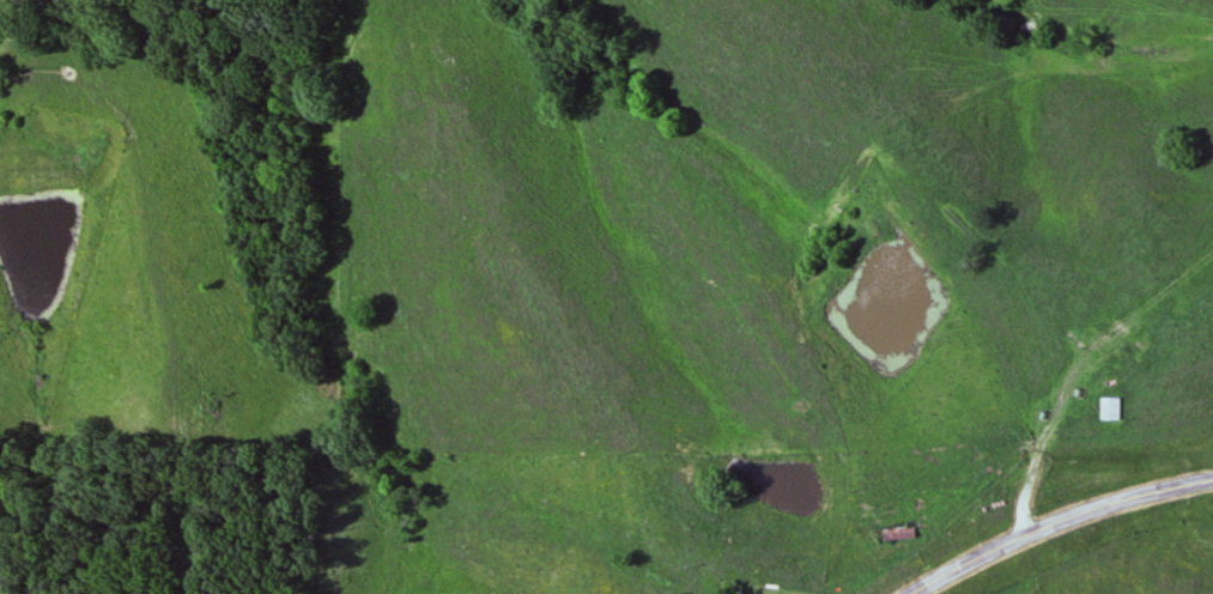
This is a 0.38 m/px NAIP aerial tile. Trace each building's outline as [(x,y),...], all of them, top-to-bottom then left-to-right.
[(1102,421),(1121,421),(1121,399),(1102,399),(1102,421)]
